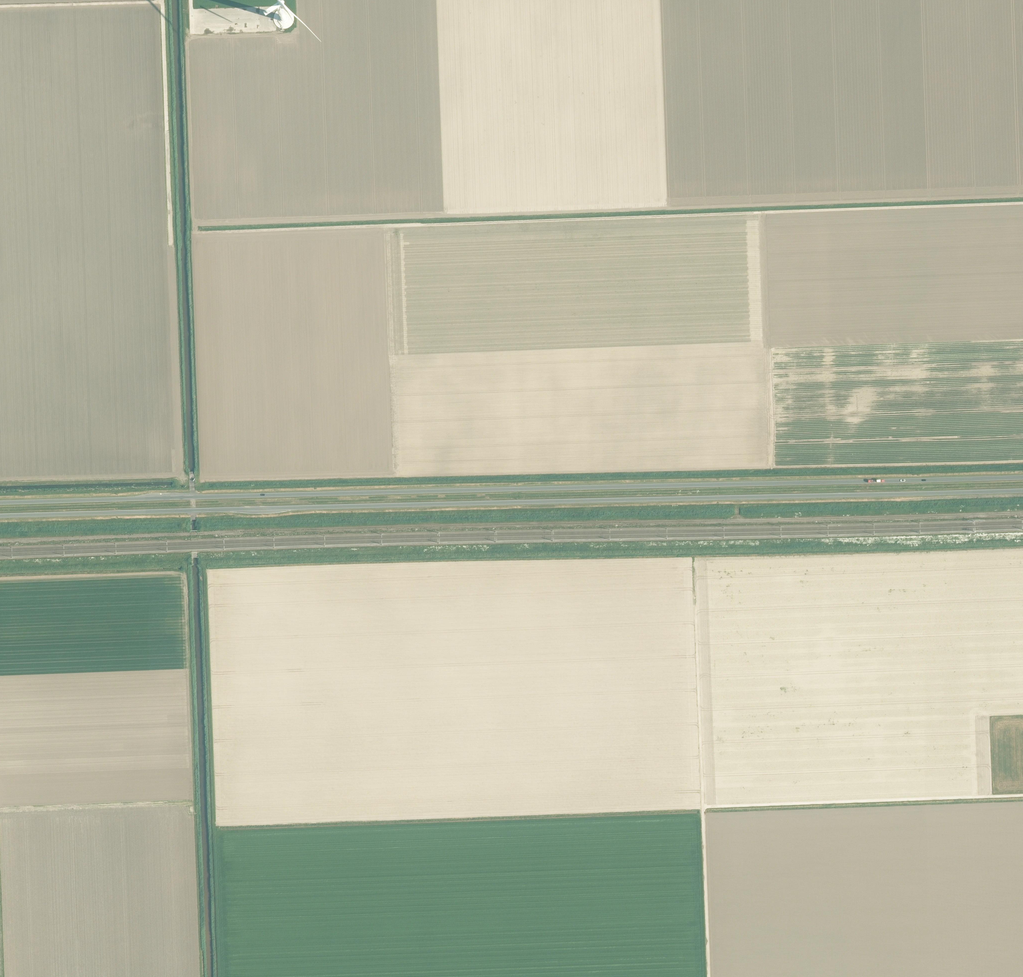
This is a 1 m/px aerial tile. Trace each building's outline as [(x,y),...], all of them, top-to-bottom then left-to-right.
[(278,18),(278,19),(278,20),(278,21),(279,21),(279,22),(280,23),(281,24),(282,24),(283,24),(284,24),(285,24),(286,23),(287,22),(287,21),(288,21),(288,20),(288,19),(288,18),(288,17),(287,17),(287,16),(286,15),(285,14),(284,14),(283,14),(282,14),(281,14),(280,15),(279,16),(279,17),(278,17),(278,18)]
